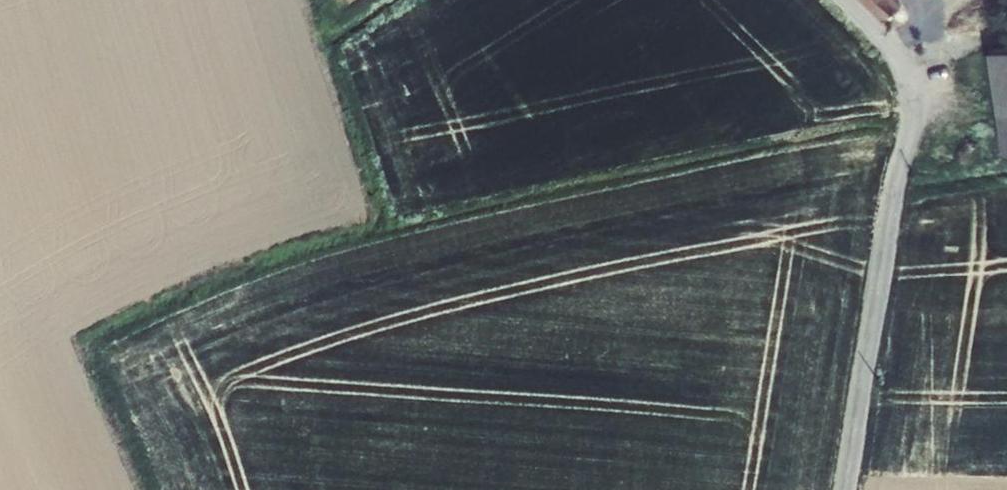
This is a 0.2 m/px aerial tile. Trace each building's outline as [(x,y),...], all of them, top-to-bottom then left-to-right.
[(882,18),(900,5),(896,0),(866,0),(882,18)] [(987,50),(1001,151),(1006,150),(1006,48),(987,50)]
